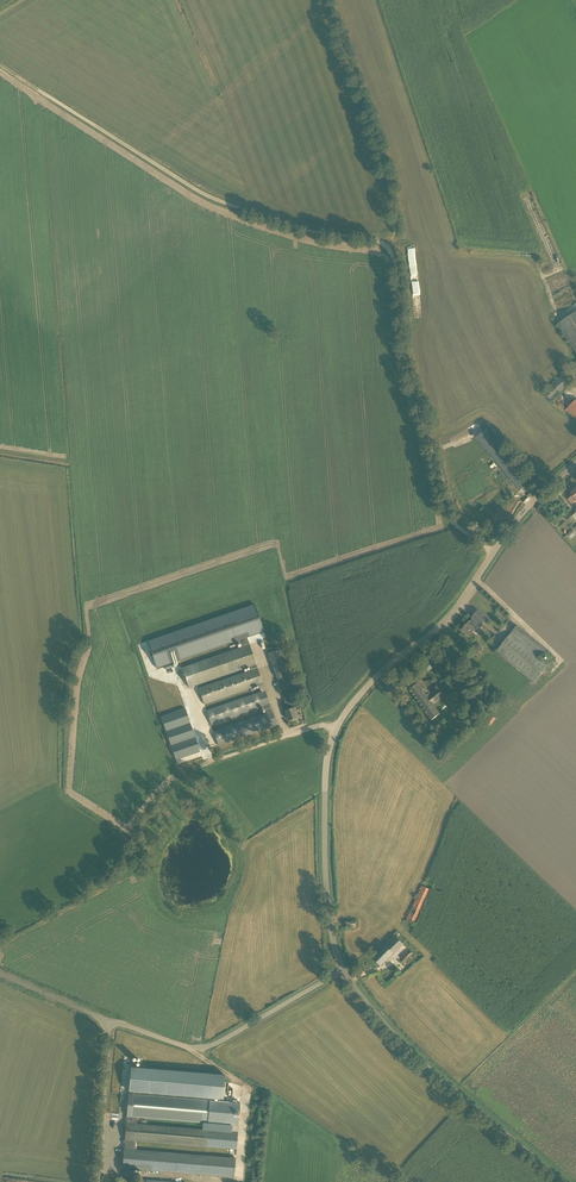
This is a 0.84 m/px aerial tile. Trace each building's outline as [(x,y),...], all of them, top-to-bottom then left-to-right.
[(557,325),(575,353),(575,312),(557,325)] [(575,377),(575,363),(544,393),(551,401),(575,377)] [(565,410),(575,421),(575,400),(565,410)] [(519,490),(528,483),(486,430),(476,437),(519,490)] [(571,493),(572,495),(568,499),(572,504),(575,501),(575,488),(571,493)] [(211,725),(265,706),(267,713),(214,732),(215,735),(218,745),(277,725),(272,711),(270,705),(263,684),(257,665),(249,645),(247,638),(264,632),(254,604),(147,640),(156,669),(235,642),(239,641),(240,641),(242,647),(182,668),(189,688),(250,667),(251,671),(199,689),(204,704),(259,686),(261,692),(207,711),(209,718),(211,725)] [(482,625),(488,618),(478,610),(472,618),(473,618),(469,624),(467,623),(462,630),(470,636),(475,629),(480,623),(482,625)] [(535,683),(549,665),(542,658),(548,651),(539,644),(533,652),(510,634),(496,652),(535,683)] [(479,644),(472,652),(476,655),(483,647),(479,644)] [(277,679),(288,676),(279,650),(269,654),(272,663),(277,679)] [(435,669),(443,664),(440,658),(430,665),(432,668),(434,667),(435,669)] [(429,691),(421,681),(409,690),(432,720),(440,714),(433,704),(442,697),(447,694),(441,686),(431,694),(430,693),(429,691)] [(295,708),(291,696),(290,694),(283,696),(288,710),(285,711),(288,721),(296,718),(295,713),(296,713),(295,708)] [(485,721),(490,725),(496,719),(491,714),(485,721)] [(413,924),(429,889),(422,885),(406,920),(413,924)] [(396,937),(393,934),(383,945),(385,946),(373,958),(381,966),(394,954),(394,953),(403,944),(397,937),(396,937)] [(404,960),(409,955),(407,952),(401,957),(404,960)] [(131,1069),(129,1092),(223,1100),(224,1093),(224,1083),(225,1076),(131,1069)] [(240,1103),(129,1094),(127,1117),(127,1124),(126,1124),(125,1140),(125,1149),(124,1149),(123,1170),(125,1170),(133,1170),(133,1169),(204,1175),(234,1177),(236,1159),(205,1156),(135,1150),(136,1141),(206,1147),(237,1149),(238,1133),(208,1131),(137,1125),(138,1118),(238,1126),(240,1103)]
